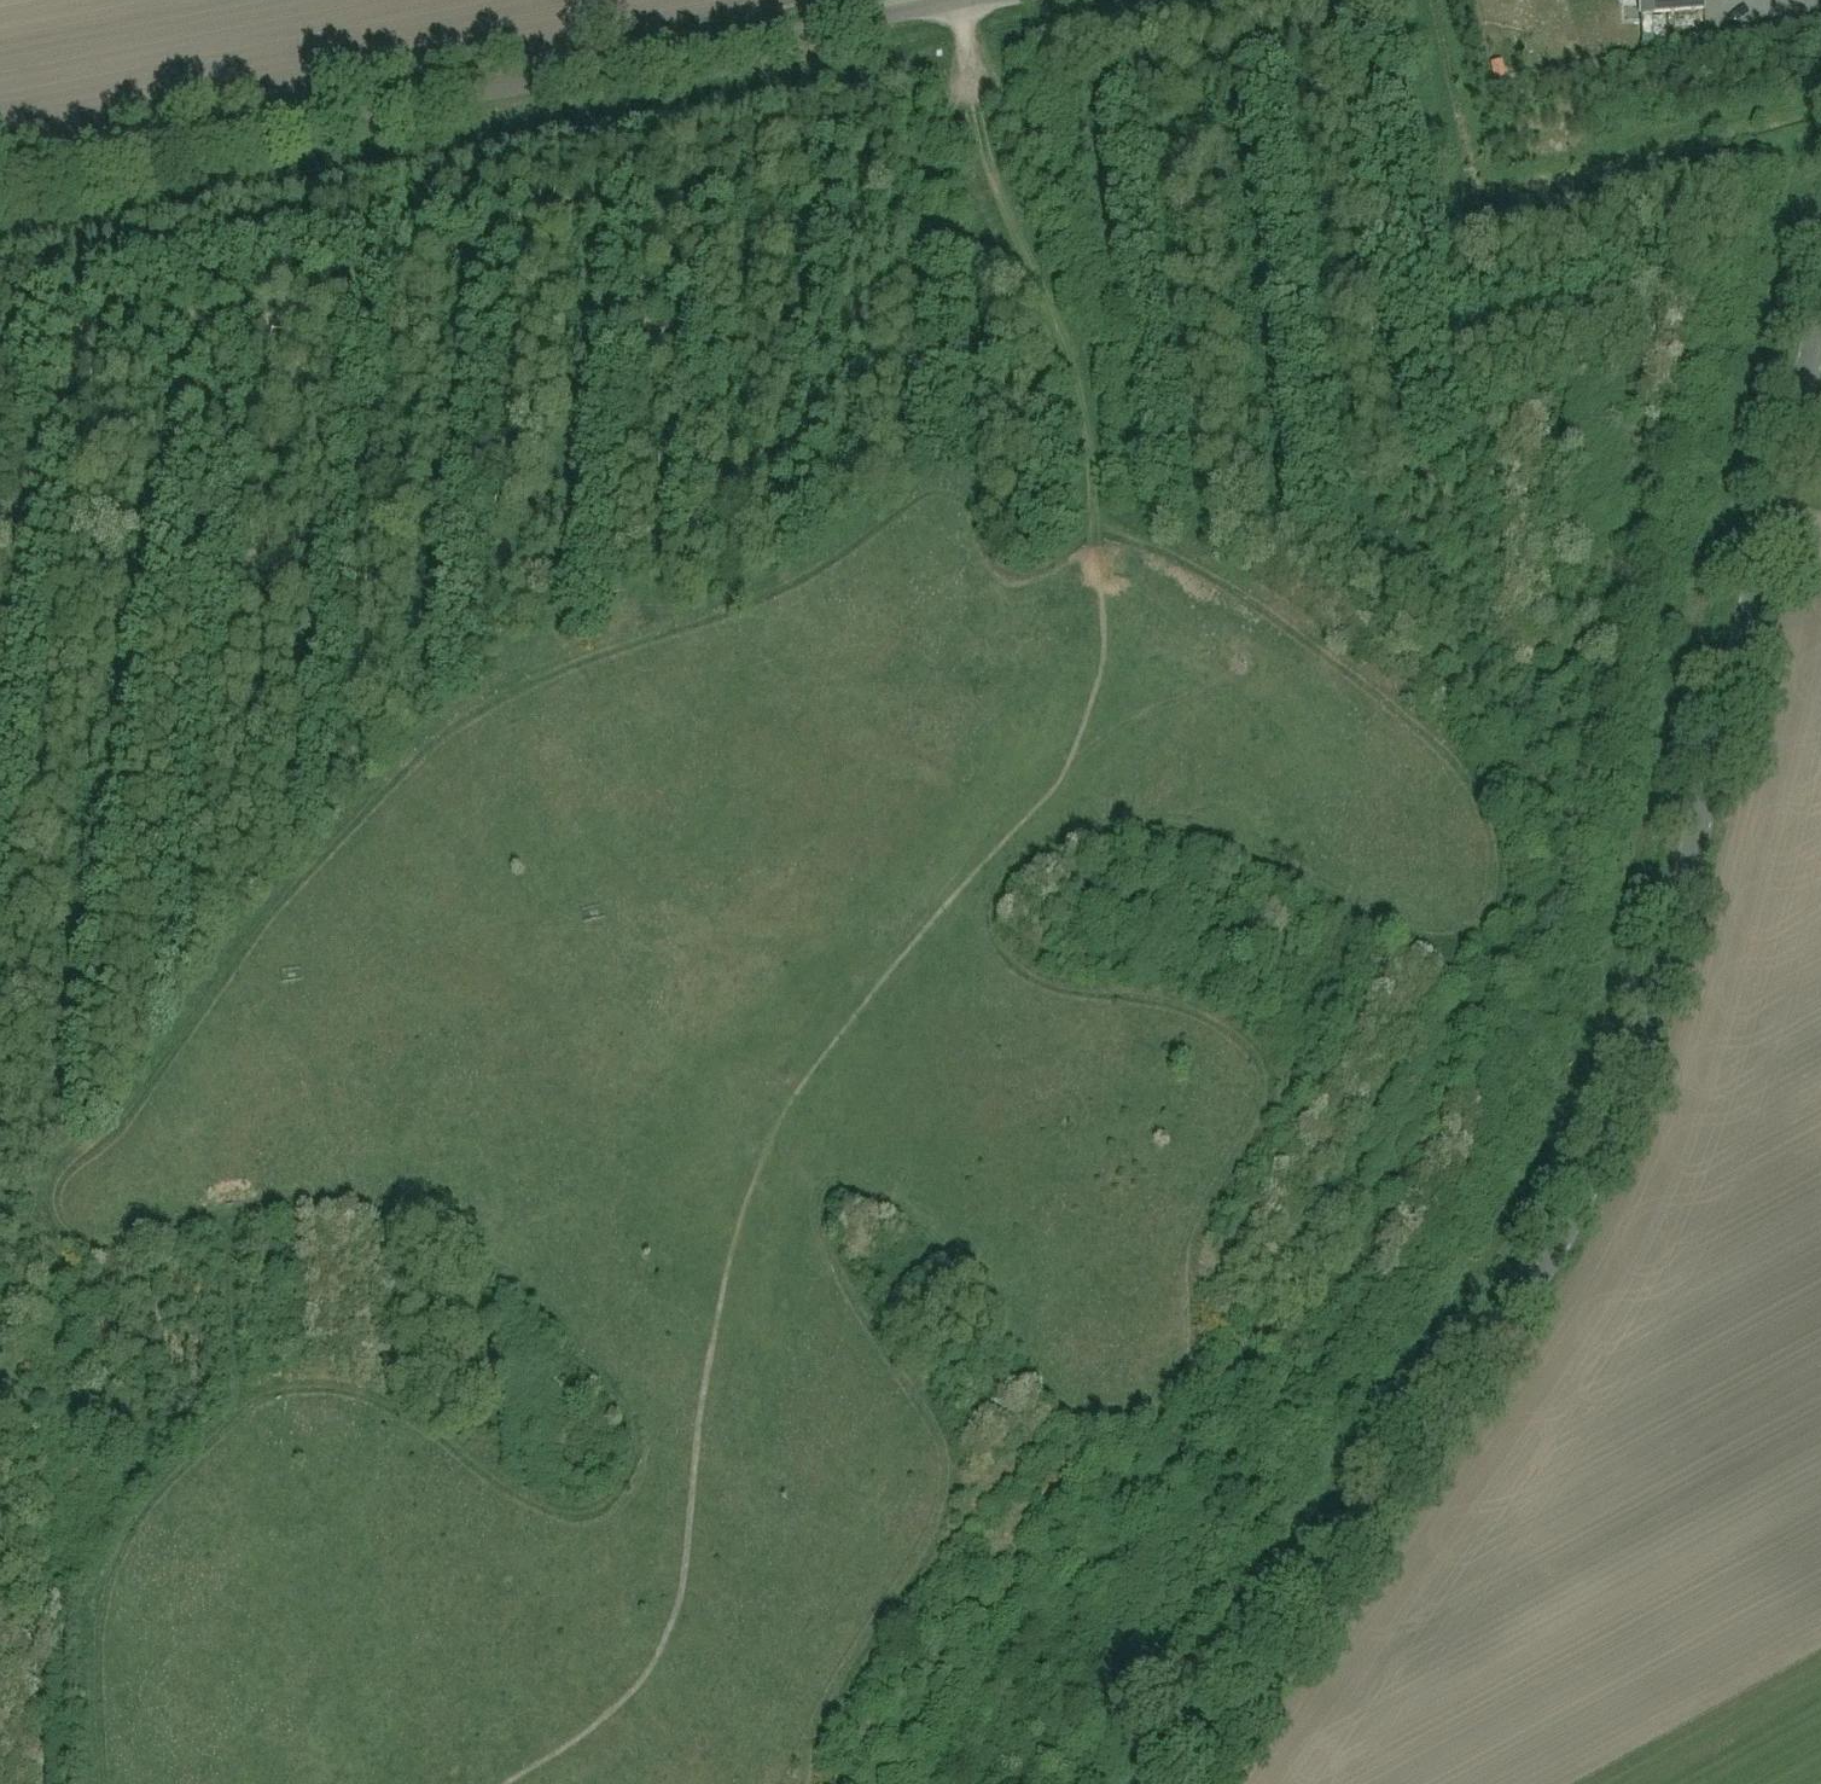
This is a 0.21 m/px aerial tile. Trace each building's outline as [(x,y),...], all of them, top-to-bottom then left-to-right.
[(1703,10),(1702,0),(1641,0),(1641,14),(1703,10)] [(1687,23),(1652,29),(1655,46),(1690,40),(1687,23)]
